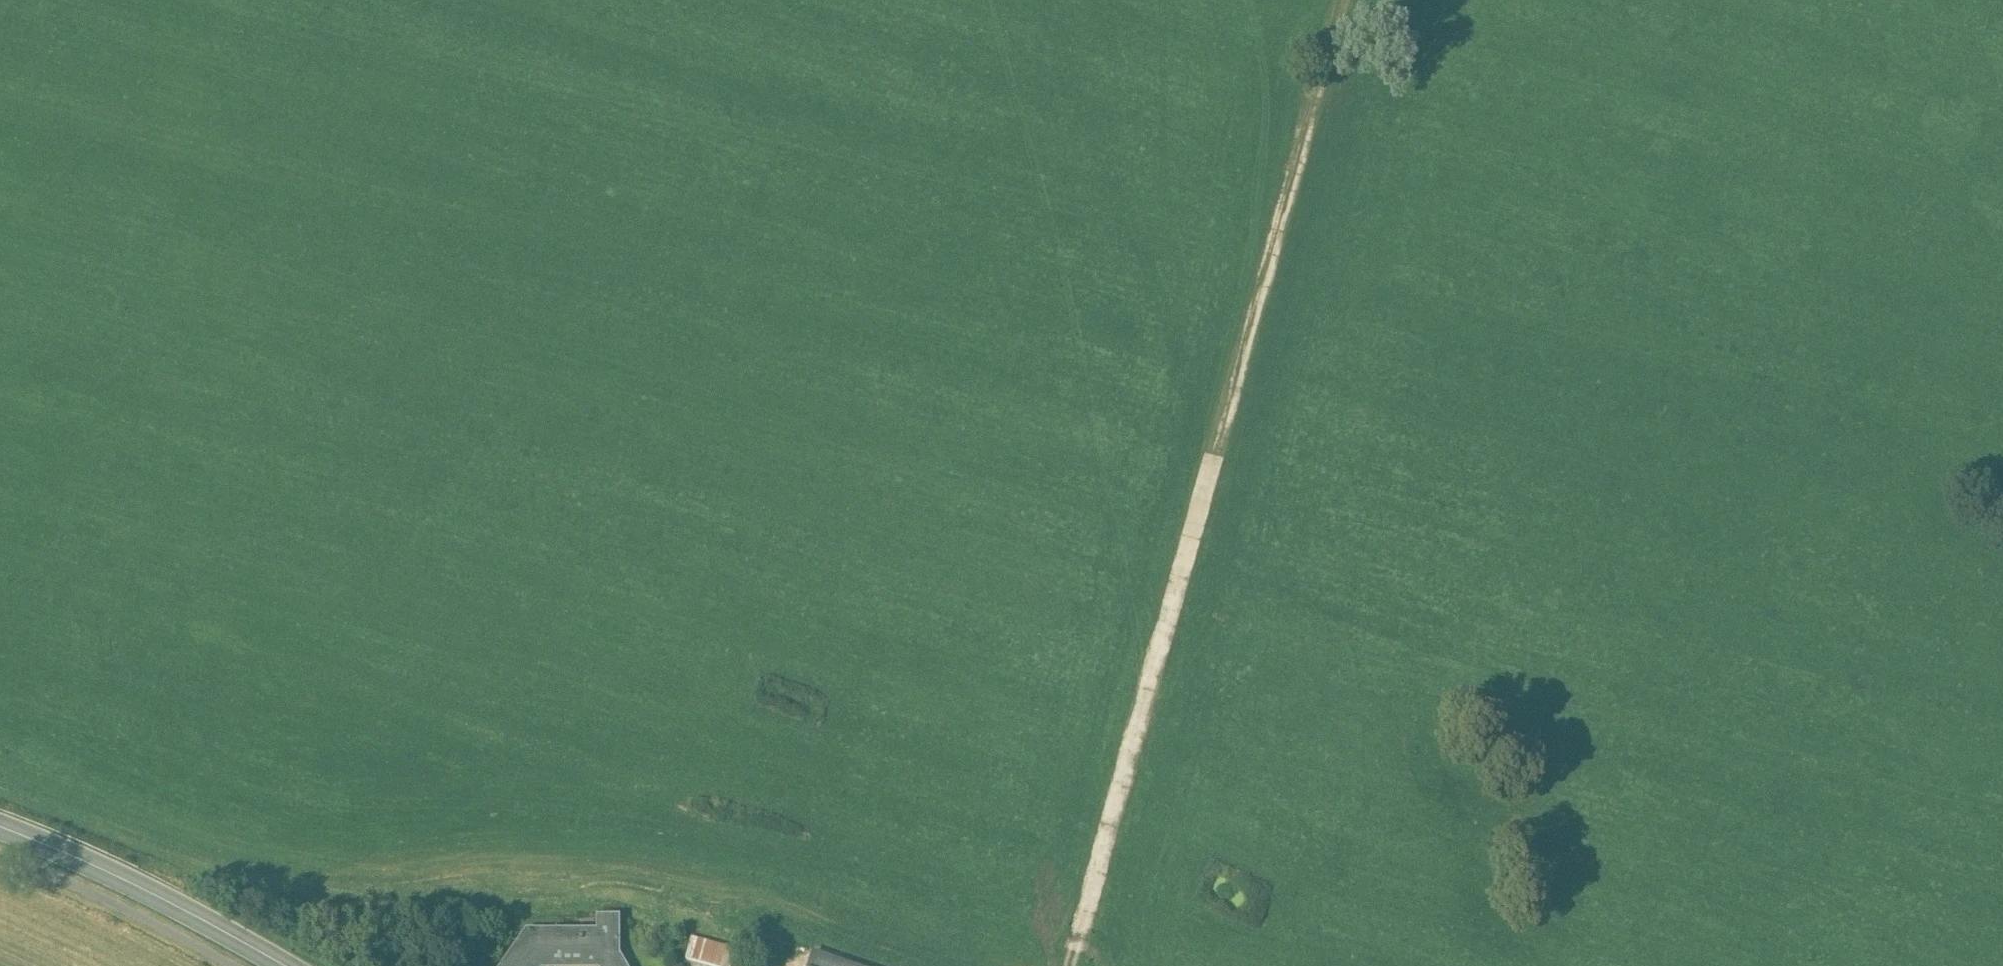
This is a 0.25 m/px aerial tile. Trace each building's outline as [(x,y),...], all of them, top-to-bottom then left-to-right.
[(539,932),(539,942),(522,941),(504,965),(542,965),(552,965),(625,965),(617,950),(617,946),(620,946),(620,918),(596,918),(596,932),(539,932)] [(690,943),(686,961),(708,965),(731,965),(734,954),(690,943)] [(814,954),(811,965),(849,965),(814,954)]
